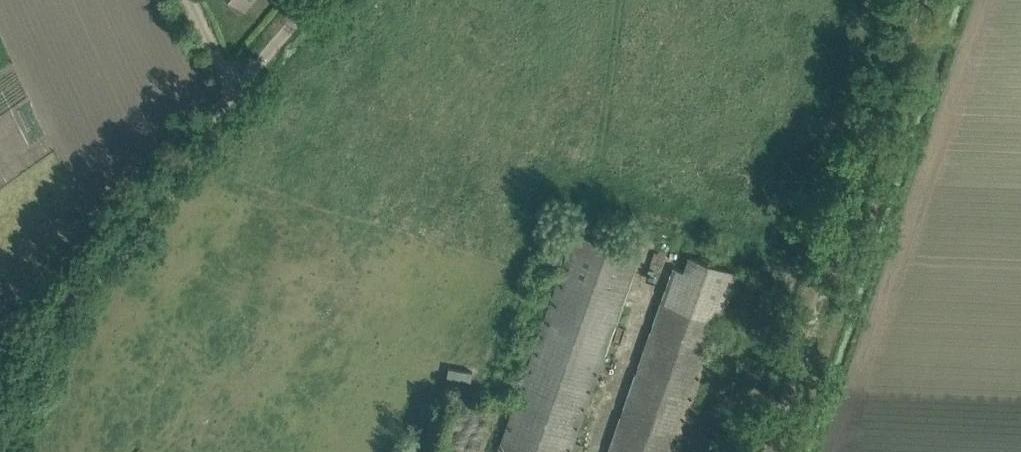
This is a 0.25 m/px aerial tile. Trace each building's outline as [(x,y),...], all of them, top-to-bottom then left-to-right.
[(575,440),(642,252),(577,229),(499,451),(582,451),(585,444),(575,440)] [(721,322),(736,283),(746,287),(750,277),(689,254),(684,269),(675,267),(663,301),(610,451),(675,451),(721,322)]
